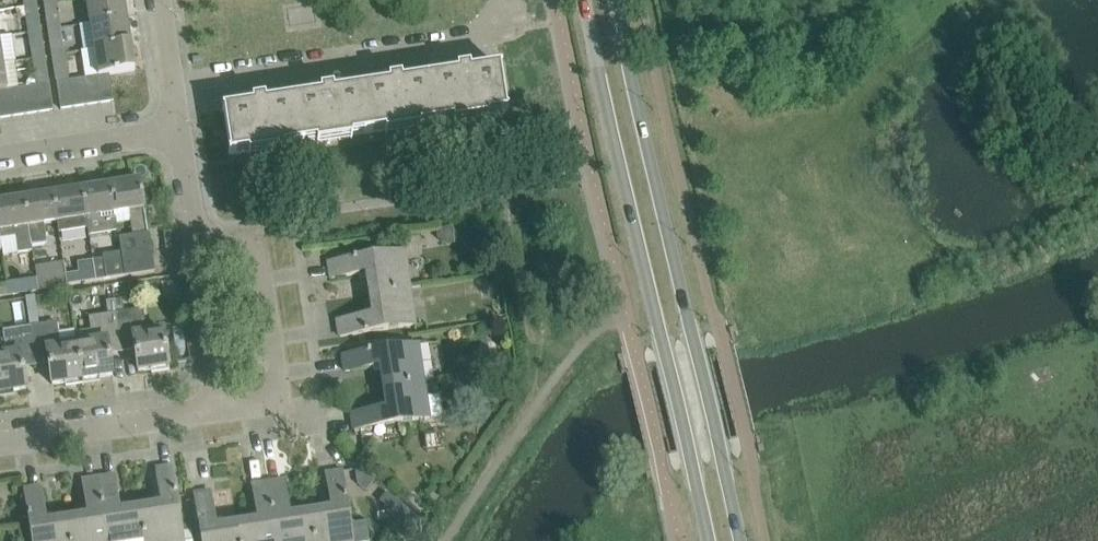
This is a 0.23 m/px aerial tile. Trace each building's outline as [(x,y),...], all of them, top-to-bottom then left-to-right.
[(126,18),(123,0),(87,0),(91,23),(126,18)] [(49,30),(59,28),(56,2),(45,4),(49,30)] [(29,33),(40,31),(36,5),(25,7),(29,33)] [(10,35),(6,7),(0,8),(0,36),(10,35)] [(95,49),(130,44),(126,18),(91,23),(95,49)] [(63,54),(63,53),(79,51),(76,25),(59,28),(49,30),(52,56),(63,54)] [(33,59),(44,57),(40,31),(29,33),(33,59)] [(99,76),(109,74),(134,71),(130,44),(95,49),(99,76)] [(74,107),(70,80),(67,81),(63,54),(52,56),(61,109),(74,107)] [(39,113),(52,111),(44,57),(33,59),(37,85),(35,86),(39,113)] [(18,88),(15,60),(2,61),(0,62),(0,91),(9,90),(18,88)] [(231,155),(506,113),(499,68),(470,72),(469,68),(457,70),(458,74),(402,83),(401,79),(389,80),(390,85),(333,93),(333,89),(321,91),(321,95),(265,104),(264,100),(252,102),(253,106),(224,110),(231,155)] [(100,103),(113,101),(109,74),(99,76),(96,76),(100,103)] [(87,105),(100,103),(96,76),(83,78),(87,105)] [(74,107),(87,105),(83,78),(70,80),(74,107)] [(26,115),(39,113),(35,86),(22,88),(26,115)] [(13,117),(26,115),(22,88),(18,88),(9,90),(13,117)] [(13,117),(9,90),(0,91),(0,118),(13,117)] [(138,180),(112,184),(116,214),(131,212),(134,236),(120,238),(123,254),(126,276),(131,275),(152,272),(138,180)] [(109,185),(83,189),(90,236),(116,232),(119,231),(116,214),(112,184),(109,185)] [(83,189),(54,193),(60,232),(86,228),(87,236),(90,236),(83,189)] [(54,193),(25,198),(32,245),(46,243),(43,224),(58,222),(59,232),(60,232),(54,193)] [(0,202),(0,232),(3,249),(4,256),(32,251),(31,245),(32,245),(25,198),(0,202)] [(409,288),(407,272),(403,251),(328,262),(331,279),(367,273),(371,294),(409,288)] [(97,280),(95,269),(94,269),(93,265),(78,267),(77,260),(65,262),(69,285),(97,280)] [(104,260),(94,262),(95,269),(97,280),(107,279),(104,260)] [(39,290),(69,285),(65,262),(63,262),(65,274),(37,278),(39,290)] [(10,294),(39,290),(37,278),(8,283),(10,294)] [(10,294),(8,283),(0,284),(0,296),(10,294)] [(340,337),(361,334),(415,325),(409,288),(371,294),(374,315),(337,320),(340,337)] [(143,309),(124,312),(122,300),(115,301),(122,345),(133,343),(138,372),(169,367),(163,330),(146,333),(143,309)] [(108,347),(122,345),(115,301),(106,303),(108,315),(90,318),(93,341),(76,344),(81,380),(112,376),(108,347)] [(81,380),(76,344),(63,346),(59,322),(30,327),(35,358),(47,356),(52,385),(81,380)] [(35,358),(30,327),(3,331),(7,354),(0,355),(0,393),(26,389),(22,360),(35,358)] [(385,387),(424,381),(418,344),(343,355),(345,372),(382,366),(385,387)] [(439,394),(426,396),(424,381),(385,387),(388,408),(351,413),(354,430),(442,416),(439,394)] [(175,489),(172,467),(156,470),(161,506),(140,509),(145,540),(184,540),(175,489)] [(345,493),(342,472),(326,474),(331,511),(311,514),(315,540),(368,540),(365,521),(350,523),(345,493)] [(140,509),(120,512),(114,476),(98,478),(108,540),(145,540),(140,509)] [(98,478),(82,481),(88,517),(67,520),(70,540),(108,540),(98,478)] [(311,514),(290,517),(284,481),(268,483),(277,540),(315,540),(311,514)] [(268,483),(252,486),(258,522),(238,525),(240,540),(277,540),(268,483)] [(67,520),(46,524),(40,487),(24,490),(32,540),(70,540),(67,520)] [(238,525),(216,528),(211,492),(194,495),(201,540),(240,540),(238,525)]
